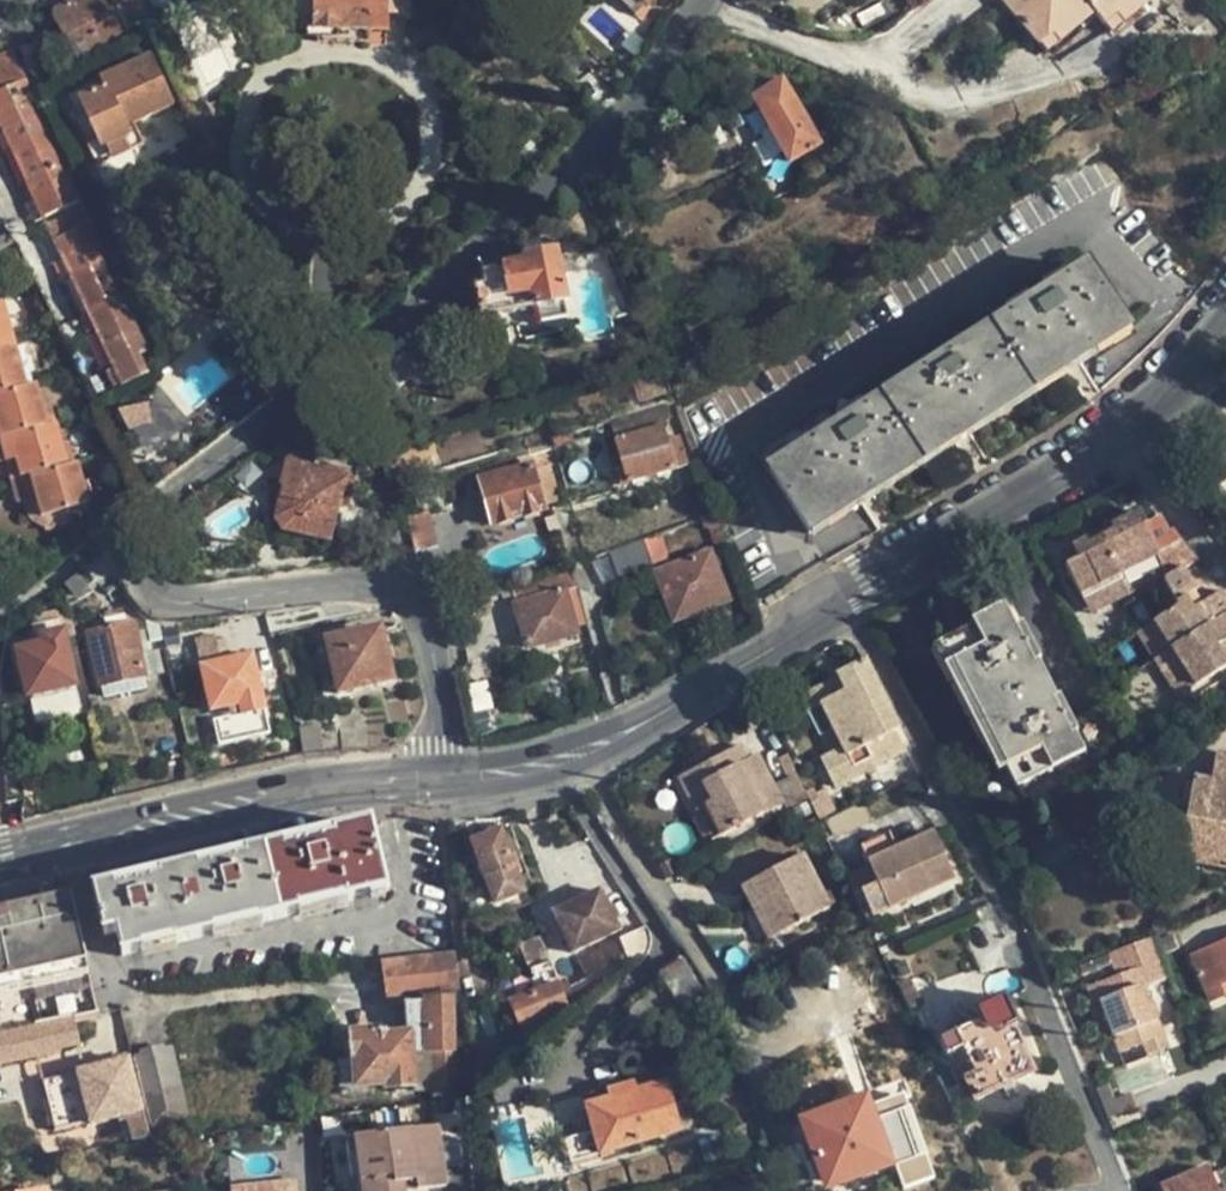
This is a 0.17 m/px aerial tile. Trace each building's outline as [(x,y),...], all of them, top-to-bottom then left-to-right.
[(113,0),(71,0),(51,12),(77,59),(129,29),(113,0)] [(140,22),(177,0),(113,0),(129,29),(140,22)] [(317,31),(371,31),(371,21),(387,21),(388,15),(409,14),(409,0),(316,0),(317,31)] [(646,7),(640,0),(616,0),(635,19),(646,7)] [(1095,13),(1084,0),(1005,0),(1048,52),(1095,13)] [(1095,13),(1112,33),(1154,0),(1084,0),(1095,13)] [(371,31),(387,31),(387,21),(371,21),(371,31)] [(144,142),(135,124),(174,105),(151,56),(102,79),(105,87),(78,99),(97,140),(87,144),(96,165),(144,142)] [(83,201),(19,64),(0,73),(0,119),(44,218),(83,201)] [(821,146),(784,79),(754,96),(790,163),(821,146)] [(143,356),(152,350),(87,210),(48,227),(122,387),(150,374),(143,356)] [(529,310),(539,307),(566,302),(557,253),(524,260),(524,264),(502,268),(503,273),(484,277),(485,286),(468,289),(473,316),(479,315),(479,318),(527,308),(529,310)] [(1132,333),(1088,266),(769,471),(811,536),(1132,333)] [(14,343),(3,302),(0,303),(0,347),(14,343)] [(568,316),(566,302),(539,307),(542,321),(568,316)] [(14,343),(0,347),(0,393),(26,386),(14,343)] [(672,392),(662,368),(647,372),(655,397),(672,392)] [(48,426),(37,383),(26,386),(0,393),(0,439),(48,426)] [(163,391),(122,408),(137,445),(179,428),(163,391)] [(612,422),(616,438),(662,426),(673,423),(668,406),(612,422)] [(20,478),(66,465),(56,424),(48,426),(0,439),(0,463),(6,462),(15,459),(20,478)] [(667,440),(662,426),(616,438),(630,482),(689,465),(681,438),(667,440)] [(532,466),(544,463),(540,450),(518,456),(519,462),(525,460),(527,467),(532,466)] [(284,532),(329,542),(337,512),(339,512),(346,476),(311,468),(312,463),(288,458),(280,487),(284,488),(277,520),(284,532)] [(6,462),(10,480),(20,478),(15,459),(6,462)] [(20,478),(10,480),(16,503),(34,498),(39,517),(88,503),(76,462),(66,465),(20,478)] [(554,501),(544,463),(532,466),(543,505),(554,501)] [(532,466),(527,467),(507,472),(494,476),(480,480),(493,525),(545,511),(543,505),(532,466)] [(492,470),(494,476),(507,472),(506,467),(492,470)] [(1150,546),(1161,564),(1166,569),(1161,573),(1168,592),(1187,575),(1178,559),(1192,550),(1163,500),(1141,514),(1134,502),(1103,521),(1107,527),(1095,535),(1114,567),(1150,546)] [(409,516),(416,551),(438,547),(430,511),(409,516)] [(718,550),(729,546),(717,514),(706,518),(718,550)] [(396,555),(416,551),(409,516),(390,520),(396,555)] [(1103,521),(1091,528),(1095,535),(1107,527),(1103,521)] [(1095,535),(1091,528),(1078,537),(1082,543),(1095,535)] [(1082,543),(1078,537),(1063,546),(1070,558),(1062,564),(1082,599),(1120,577),(1114,567),(1095,535),(1082,543)] [(623,586),(657,573),(643,541),(610,553),(623,586)] [(1126,586),(1161,564),(1150,546),(1114,567),(1120,577),(1126,586)] [(710,553),(657,573),(675,622),(729,601),(710,553)] [(569,567),(510,589),(528,649),(577,635),(565,593),(576,590),(569,567)] [(1187,575),(1168,592),(1174,608),(1152,621),(1172,645),(1225,610),(1225,601),(1219,590),(1203,600),(1188,610),(1180,594),(1192,584),(1187,575)] [(1126,586),(1120,577),(1082,599),(1088,610),(1126,586)] [(1192,584),(1180,594),(1188,610),(1203,600),(1192,584)] [(488,597),(473,603),(477,615),(493,610),(488,597)] [(1008,603),(1002,606),(1018,639),(1025,636),(1008,603)] [(1026,652),(1030,648),(1025,636),(1018,639),(1002,606),(971,621),(1035,750),(1005,766),(1017,789),(1124,731),(1109,700),(1068,723),(1059,705),(1054,707),(1026,652)] [(1224,638),(1225,636),(1225,610),(1172,645),(1190,668),(1200,679),(1225,663),(1213,646),(1224,638)] [(106,620),(108,629),(88,633),(100,689),(146,678),(141,654),(143,653),(135,623),(127,625),(125,616),(106,620)] [(30,699),(77,687),(61,619),(38,624),(42,645),(18,651),(30,699)] [(969,697),(1005,766),(1035,750),(971,621),(941,637),(969,697)] [(1152,621),(1146,624),(1164,651),(1172,645),(1152,621)] [(1151,659),(1164,651),(1146,624),(1134,632),(1151,659)] [(356,626),(346,629),(347,635),(358,633),(356,626)] [(381,627),(358,633),(347,635),(346,629),(325,633),(340,695),(394,682),(381,627)] [(196,637),(202,666),(225,662),(219,633),(196,637)] [(1224,638),(1213,646),(1225,663),(1225,662),(1225,640),(1224,638)] [(1164,651),(1187,688),(1200,679),(1190,668),(1172,645),(1164,651)] [(1059,705),(1030,648),(1026,652),(1054,707),(1059,705)] [(1175,696),(1187,688),(1164,651),(1151,659),(1175,696)] [(254,656),(225,662),(202,666),(212,712),(229,709),(232,718),(214,721),(220,747),(271,736),(254,656)] [(893,728),(859,662),(836,673),(838,677),(845,692),(821,704),(843,749),(827,758),(819,761),(833,788),(900,753),(889,730),(893,728)] [(797,698),(804,712),(821,704),(845,692),(838,677),(797,698)] [(821,704),(804,712),(827,758),(843,749),(821,704)] [(340,712),(342,753),(370,752),(366,710),(340,712)] [(319,733),(302,735),(304,752),(323,751),(319,733)] [(705,800),(694,805),(713,839),(785,800),(759,753),(750,758),(740,741),(689,769),(705,800)] [(787,751),(775,758),(789,790),(787,796),(789,800),(793,803),(796,803),(801,797),(807,795),(787,751)] [(1216,755),(1212,783),(1194,779),(1180,860),(1225,869),(1225,757),(1216,755)] [(677,776),(694,805),(705,800),(689,769),(677,776)] [(112,888),(95,892),(95,894),(105,932),(117,929),(124,954),(141,949),(140,946),(174,938),(175,941),(211,932),(211,929),(259,918),(260,921),(297,912),(296,908),(344,896),(345,900),(383,891),(368,826),(333,835),(334,840),(283,853),(281,847),(246,855),(247,861),(198,872),(196,867),(158,876),(160,882),(114,892),(112,888)] [(934,832),(898,849),(867,862),(876,881),(889,910),(955,880),(934,832)] [(859,847),(867,862),(898,849),(889,833),(859,847)] [(494,835),(473,842),(496,903),(517,895),(510,876),(520,872),(514,857),(504,861),(494,835)] [(744,887),(756,908),(767,903),(783,933),(832,904),(802,853),(744,887)] [(867,862),(844,873),(853,892),(876,881),(867,862)] [(601,890),(554,911),(572,951),(619,930),(601,890)] [(72,1017),(100,1012),(80,939),(71,896),(0,913),(0,1032),(72,1017)] [(774,939),(783,933),(767,903),(756,908),(774,939)] [(1192,927),(1163,938),(1169,954),(1199,943),(1192,927)] [(621,939),(589,955),(598,972),(626,956),(628,959),(641,952),(640,950),(641,950),(637,930),(620,938),(621,939)] [(544,941),(542,934),(518,944),(519,946),(544,941)] [(1099,1002),(1113,1039),(1118,1053),(1140,1045),(1145,1057),(1167,1049),(1150,1004),(1146,1006),(1140,988),(1167,979),(1152,936),(1120,949),(1129,972),(1110,979),(1083,988),(1090,1005),(1099,1002)] [(1190,955),(1209,1002),(1225,994),(1225,990),(1223,983),(1225,981),(1225,940),(1190,955)] [(559,982),(544,941),(519,946),(536,992),(559,982)] [(1101,956),(1110,979),(1129,972),(1120,949),(1101,956)] [(454,952),(383,960),(388,998),(406,996),(409,1034),(390,1036),(370,1037),(369,1033),(352,1033),(354,1060),(336,1060),(338,1088),(383,1087),(384,1090),(413,1089),(411,1052),(431,1053),(432,1088),(432,1095),(457,1093),(455,999),(461,998),(454,952)] [(683,963),(662,976),(683,1007),(703,994),(683,963)] [(511,1001),(528,1044),(569,1008),(559,982),(536,992),(511,1001)] [(1104,1042),(1113,1039),(1099,1002),(1090,1005),(1104,1042)] [(982,1022),(940,1042),(946,1057),(960,1051),(972,1076),(964,1080),(973,1099),(1029,1073),(1007,1026),(1012,1024),(1002,1004),(978,1014),(982,1022)] [(72,1017),(0,1032),(0,1062),(1,1062),(0,1059),(60,1048),(60,1043),(76,1039),(72,1017)] [(172,1047),(132,1055),(153,1139),(192,1133),(172,1047)] [(413,1089),(432,1088),(431,1053),(411,1052),(413,1089)] [(125,1117),(132,1142),(150,1139),(127,1059),(43,1079),(55,1130),(91,1121),(92,1125),(120,1119),(125,1117)] [(474,1071),(483,1083),(496,1072),(486,1061),(474,1071)] [(609,1100),(585,1107),(600,1154),(677,1131),(662,1083),(637,1091),(634,1084),(607,1092),(609,1100)] [(964,1100),(952,1105),(962,1126),(973,1121),(964,1100)] [(864,1104),(805,1126),(827,1187),(886,1166),(864,1104)] [(120,1119),(126,1143),(132,1142),(125,1117),(120,1119)] [(404,1183),(418,1181),(419,1190),(445,1186),(435,1126),(356,1136),(364,1190),(405,1190),(404,1183)] [(1162,1186),(1165,1190),(1215,1190),(1205,1167),(1162,1186)] [(419,1190),(418,1181),(404,1183),(405,1190),(411,1190),(419,1190)]
